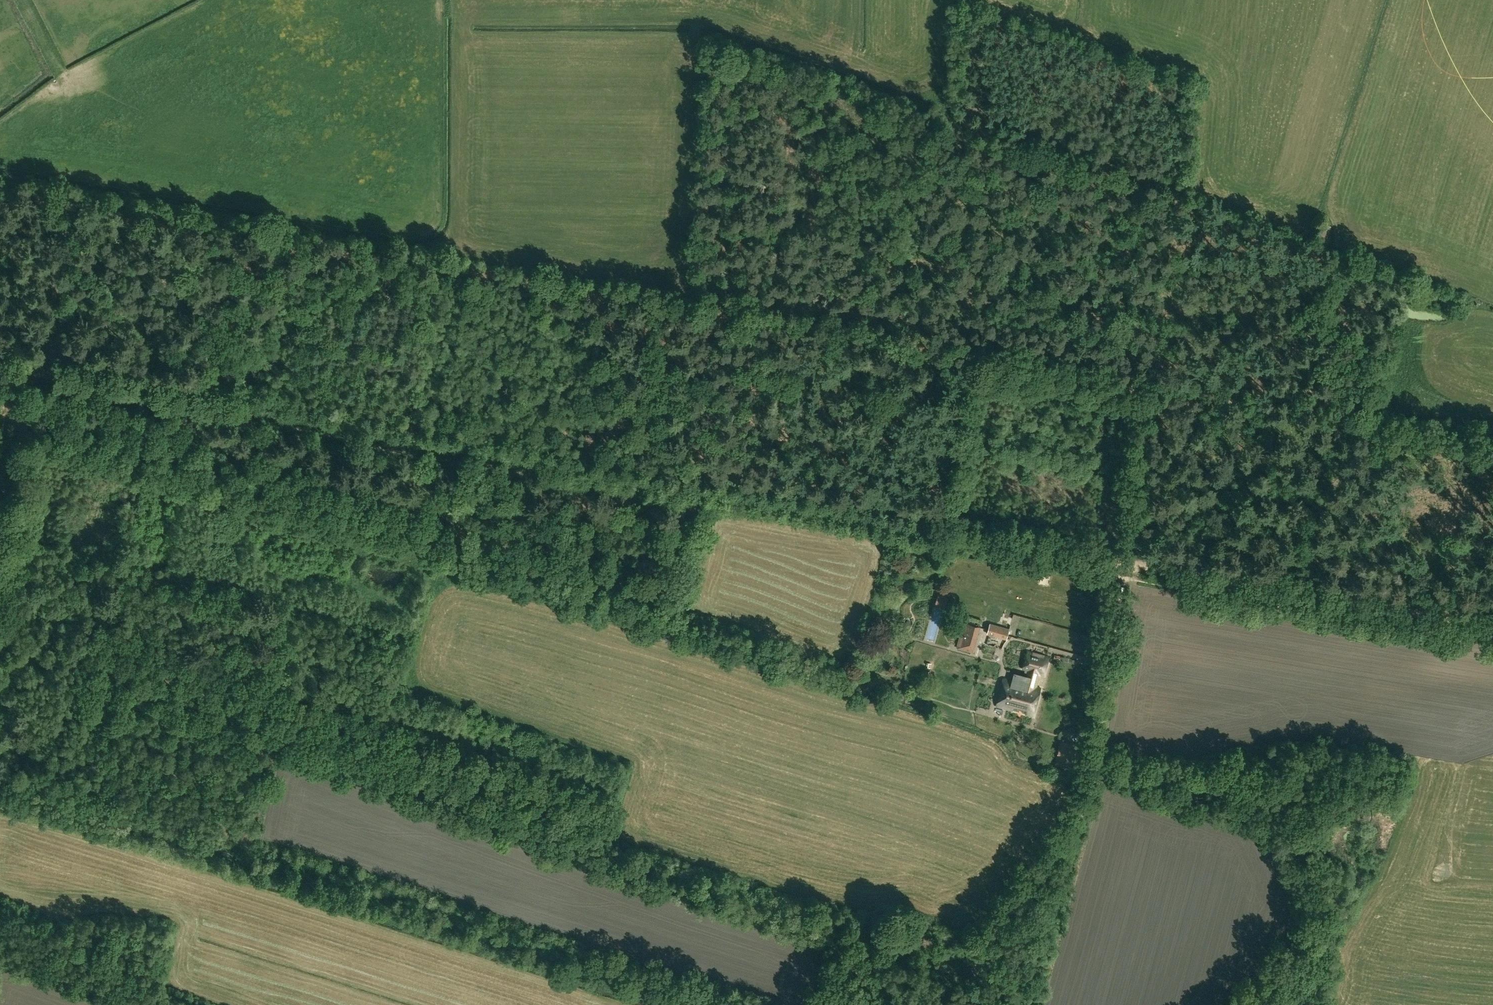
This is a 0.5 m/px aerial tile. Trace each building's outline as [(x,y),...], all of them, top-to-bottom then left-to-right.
[(934,604),(946,607),(948,598),(937,595),(934,604)] [(958,648),(971,651),(978,626),(965,623),(958,648)] [(1009,632),(990,627),(987,637),(1007,642),(1009,632)] [(1023,669),(1015,672),(1013,679),(1005,677),(997,705),(1034,715),(1041,688),(1036,687),(1040,673),(1044,675),(1049,657),(1028,651),(1023,669)] [(1029,729),(1030,719),(1019,717),(1017,726),(1029,729)]
